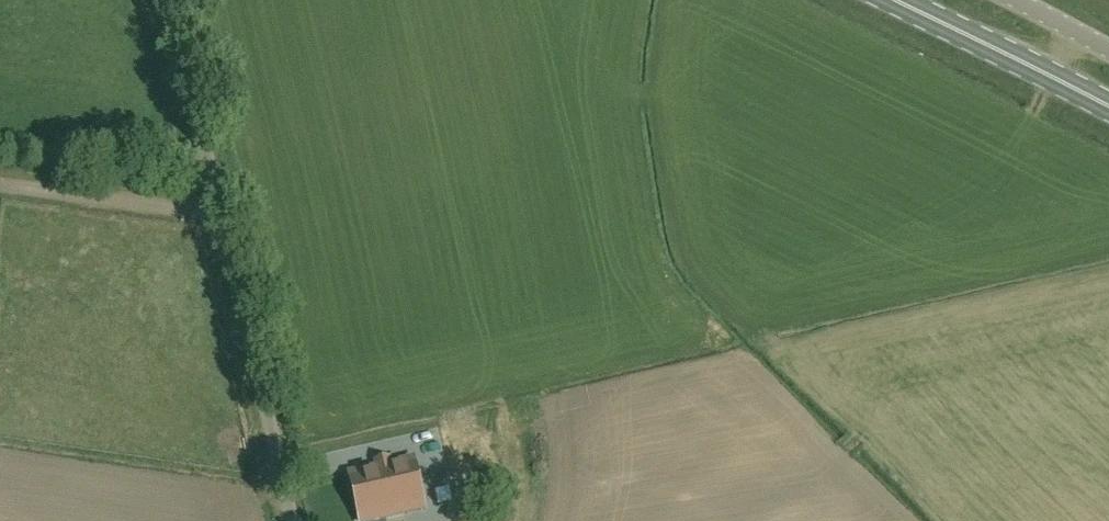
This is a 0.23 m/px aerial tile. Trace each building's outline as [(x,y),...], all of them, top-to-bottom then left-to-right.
[(378,469),(350,476),(361,520),(373,520),(424,509),(415,470),(413,461),(408,462),(391,466),(390,462),(389,461),(388,461),(378,464),(377,464),(377,465),(378,469)]
